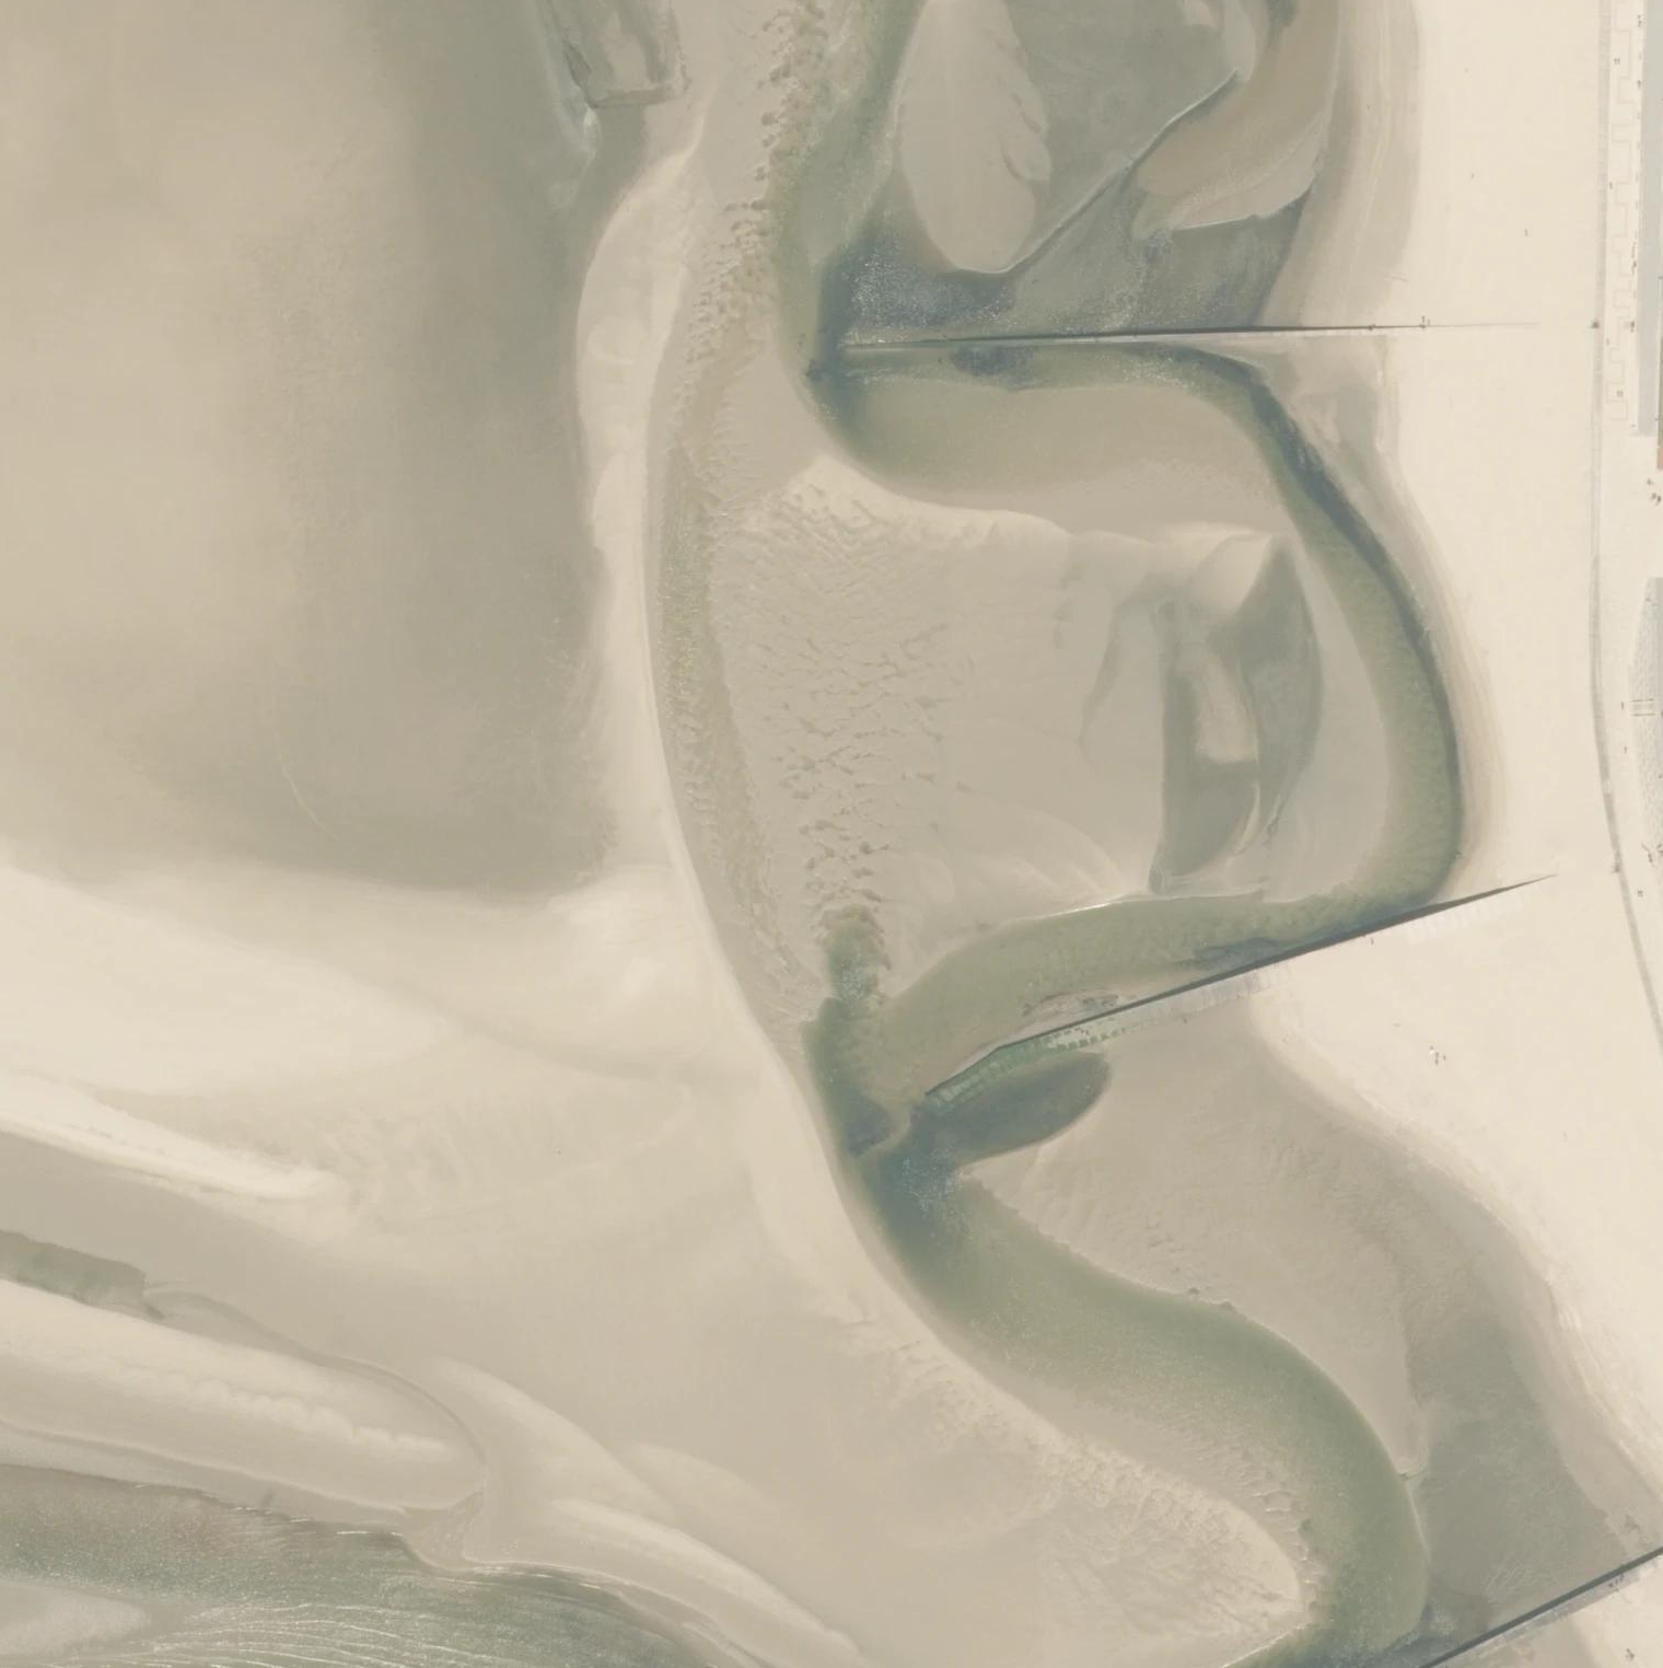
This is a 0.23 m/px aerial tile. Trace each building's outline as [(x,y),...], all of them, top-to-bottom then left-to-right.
[(1615,49),(1626,49),(1626,30),(1615,30),(1615,49)]
